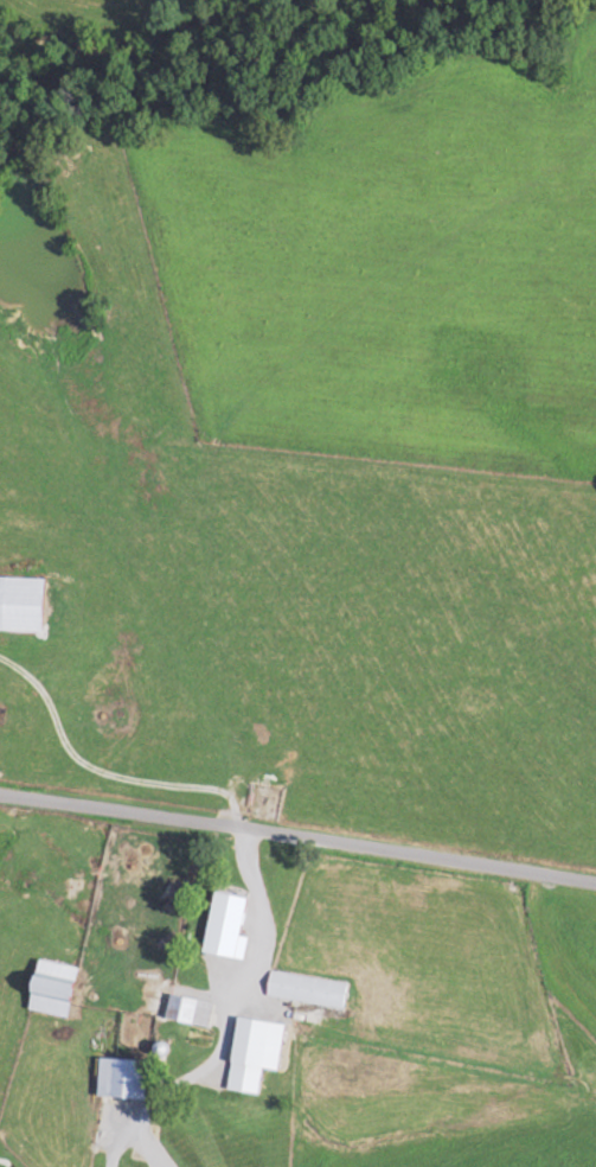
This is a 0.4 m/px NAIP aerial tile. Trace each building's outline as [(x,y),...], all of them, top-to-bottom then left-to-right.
[(47,631),(49,577),(0,576),(0,629),(47,631)] [(222,960),(231,923),(242,926),(248,903),(218,896),(203,955),(222,960)] [(31,1009),(72,1017),(82,967),(41,959),(31,1009)] [(351,981),(271,970),(267,997),(348,1008),(351,981)] [(168,1019),(212,1027),(216,1001),(173,993),(168,1019)] [(283,1069),(289,1022),(242,1016),(233,1089),(263,1093),(266,1067),(283,1069)] [(152,1098),(154,1059),(103,1057),(101,1096),(152,1098)]
